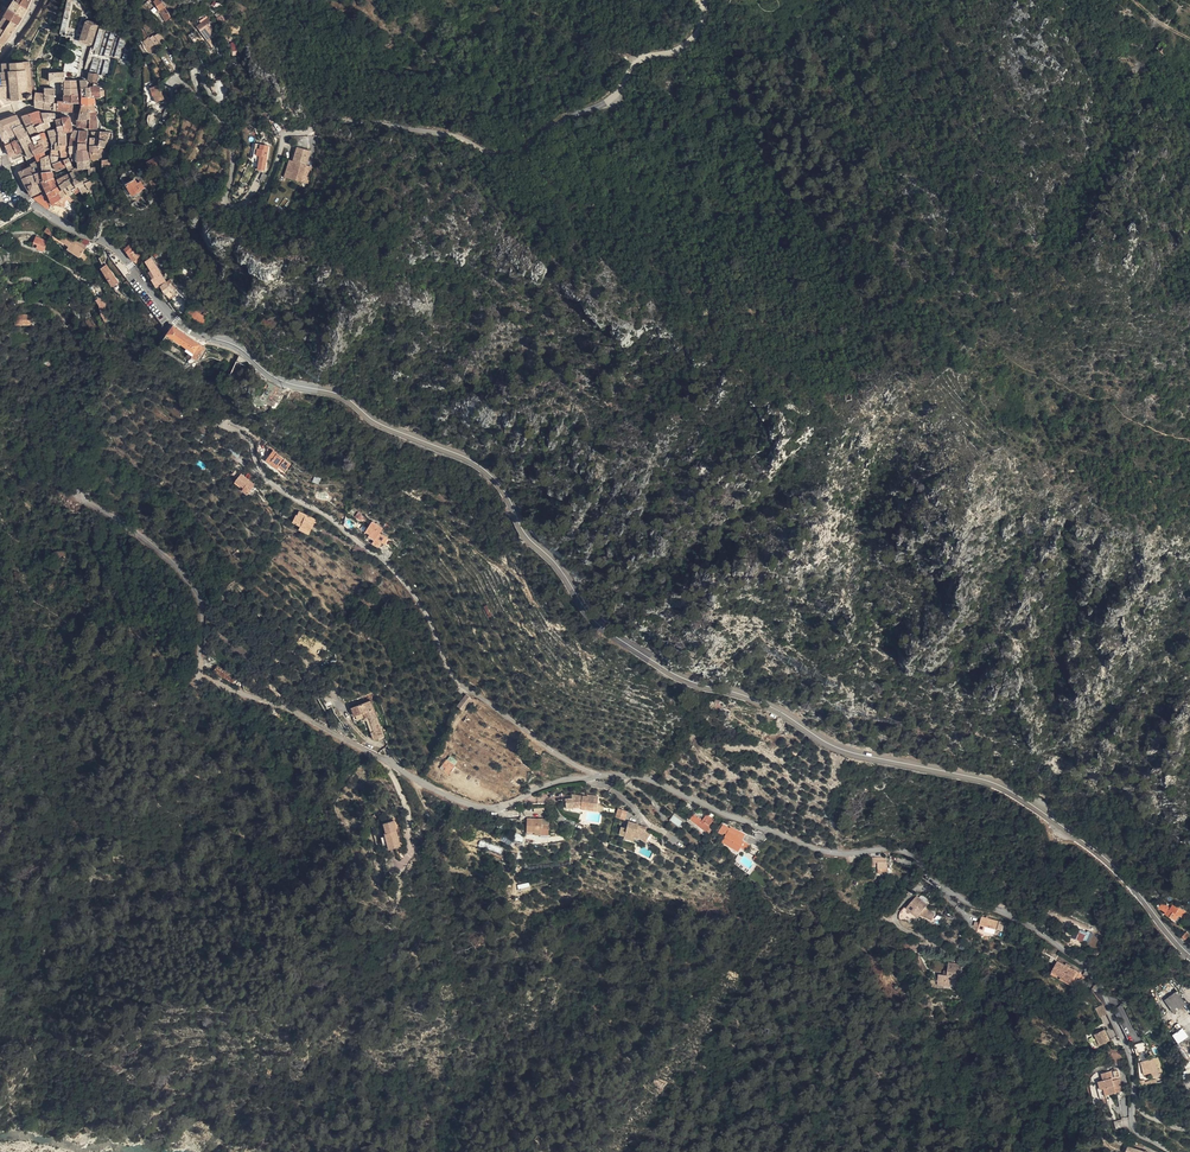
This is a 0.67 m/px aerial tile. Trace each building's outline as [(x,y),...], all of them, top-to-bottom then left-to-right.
[(20,8),(26,12),(32,0),(20,0),(24,2),(21,7),(20,8)] [(166,22),(168,20),(166,18),(169,15),(159,0),(154,0),(156,3),(154,4),(166,22)] [(11,8),(24,17),(26,12),(20,8),(21,7),(14,3),(11,8)] [(24,17),(11,8),(9,12),(22,21),(24,17)] [(9,12),(4,20),(11,25),(17,29),(22,21),(9,12)] [(223,28),(229,26),(222,17),(218,20),(223,28)] [(211,21),(206,18),(200,23),(205,29),(210,37),(211,29),(215,27),(211,21)] [(5,35),(11,25),(4,20),(0,27),(0,32),(5,35)] [(210,42),(210,37),(205,29),(200,23),(201,25),(197,28),(211,50),(212,50),(213,47),(210,42)] [(97,28),(96,27),(85,24),(80,41),(79,43),(79,44),(79,45),(80,46),(89,49),(90,48),(91,48),(92,44),(97,29),(97,28)] [(5,35),(11,39),(17,29),(11,25),(5,35)] [(0,32),(0,34),(4,36),(0,43),(0,47),(3,49),(11,39),(5,35),(0,32)] [(151,56),(155,53),(153,49),(155,48),(149,39),(146,34),(141,37),(144,41),(141,44),(149,55),(150,54),(151,56)] [(159,45),(160,47),(165,44),(158,35),(154,38),(153,37),(149,39),(155,48),(159,45)] [(1165,45),(1160,51),(1168,56),(1172,50),(1165,45)] [(2,76),(2,82),(6,82),(7,100),(7,104),(32,102),(28,65),(10,67),(2,68),(3,76),(2,76)] [(62,76),(49,77),(49,82),(49,85),(61,85),(64,85),(64,84),(64,76),(62,76)] [(85,85),(84,84),(80,84),(81,96),(90,96),(90,91),(86,91),(86,87),(85,86),(85,85)] [(160,89),(152,93),(154,97),(157,96),(158,99),(156,100),(160,106),(167,102),(160,89)] [(99,101),(98,92),(98,91),(91,91),(90,91),(90,96),(91,101),(93,102),(97,101),(99,101)] [(42,104),(54,106),(54,93),(45,92),(39,92),(38,97),(34,96),(34,103),(42,104)] [(94,108),(93,102),(91,101),(90,96),(81,96),(82,101),(82,111),(94,108)] [(65,105),(69,106),(70,106),(70,98),(64,98),(64,100),(59,100),(59,104),(65,105)] [(70,106),(72,106),(78,107),(77,98),(70,98),(70,106)] [(34,103),(34,110),(41,112),(42,104),(34,103)] [(54,114),(54,106),(42,104),(41,112),(54,114)] [(69,106),(65,105),(59,104),(58,104),(57,114),(68,115),(69,106)] [(94,108),(82,111),(80,117),(94,116),(94,108)] [(29,117),(35,129),(42,126),(44,126),(42,117),(40,115),(29,117)] [(95,124),(94,116),(80,117),(78,123),(88,124),(95,124)] [(22,120),(27,131),(35,129),(29,117),(22,120)] [(42,117),(44,126),(51,124),(49,117),(42,117)] [(22,129),(16,119),(1,124),(5,134),(9,132),(12,131),(13,133),(22,129)] [(62,122),(64,129),(65,136),(71,134),(69,121),(62,122)] [(57,131),(56,123),(51,124),(44,126),(42,126),(44,134),(47,133),(57,131)] [(88,128),(88,124),(78,123),(77,123),(76,130),(88,131),(88,128)] [(42,126),(35,129),(37,134),(38,136),(44,134),(42,126)] [(12,146),(17,144),(20,143),(17,138),(25,133),(22,129),(13,133),(12,131),(9,132),(12,140),(13,140),(14,141),(11,143),(12,146)] [(35,129),(27,131),(31,137),(37,134),(35,129)] [(66,139),(65,136),(64,129),(57,131),(57,132),(59,140),(66,139)] [(9,132),(5,134),(0,136),(4,146),(10,143),(9,142),(12,140),(9,132)] [(50,141),(50,142),(59,140),(57,132),(48,134),(50,141)] [(17,138),(20,143),(28,139),(25,133),(17,138)] [(71,142),(79,143),(79,140),(80,135),(74,134),(71,139),(71,142)] [(99,136),(99,143),(106,145),(107,145),(109,137),(99,136)] [(32,141),(34,146),(35,149),(43,146),(40,138),(32,141)] [(24,151),(30,148),(33,147),(28,139),(20,143),(17,144),(22,155),(25,154),(24,151)] [(50,142),(52,147),(61,148),(66,148),(66,139),(59,140),(50,142)] [(79,140),(79,143),(78,150),(78,153),(86,154),(86,146),(86,141),(79,140)] [(70,150),(78,150),(79,143),(71,142),(70,150)] [(99,150),(99,143),(95,143),(90,142),(89,150),(99,150)] [(37,164),(38,164),(41,162),(46,160),(43,155),(49,152),(47,143),(43,146),(35,149),(34,146),(33,147),(30,148),(35,159),(37,164)] [(12,146),(17,157),(22,155),(17,144),(12,146)] [(12,146),(6,149),(11,160),(17,157),(12,146)] [(30,148),(24,151),(25,154),(28,162),(35,159),(30,148)] [(314,153),(298,149),(294,163),(293,172),(303,174),(302,176),(310,178),(312,173),(309,173),(314,153)] [(99,163),(100,161),(104,160),(104,151),(99,150),(89,150),(89,156),(91,163),(99,163)] [(267,153),(268,150),(262,150),(262,153),(262,156),(262,159),(261,164),(262,165),(261,176),(268,176),(270,153),(267,153)] [(44,170),(50,169),(48,159),(46,160),(41,162),(44,170)] [(157,168),(160,167),(158,163),(149,169),(151,173),(152,172),(153,174),(159,170),(157,168)] [(303,174),(293,172),(294,163),(293,163),(289,180),(309,185),(310,178),(302,176),(303,174)] [(45,177),(38,164),(37,164),(31,168),(32,170),(36,177),(40,184),(41,186),(48,184),(45,177)] [(53,168),(57,175),(66,170),(64,164),(53,168)] [(78,171),(78,173),(79,174),(89,172),(89,171),(88,164),(77,164),(78,171)] [(46,177),(52,175),(50,170),(50,169),(44,170),(46,177)] [(22,183),(36,177),(32,170),(19,176),(22,183)] [(78,173),(77,173),(76,174),(73,175),(71,177),(76,187),(83,184),(83,183),(79,174),(78,173)] [(45,177),(48,184),(53,181),(52,175),(46,177),(45,177)] [(36,177),(22,183),(28,193),(40,184),(36,177)] [(85,187),(84,187),(83,184),(76,187),(71,177),(57,184),(57,185),(59,187),(62,193),(67,190),(70,195),(73,194),(85,187)] [(48,184),(41,186),(45,194),(47,197),(57,191),(56,189),(57,188),(59,187),(57,185),(55,186),(53,181),(48,184)] [(45,194),(41,186),(40,184),(28,193),(31,200),(45,194)] [(94,188),(93,184),(91,185),(84,187),(85,187),(88,195),(95,193),(94,188)] [(128,190),(134,199),(144,193),(141,187),(137,189),(135,185),(128,190)] [(85,187),(73,194),(75,198),(80,195),(82,199),(88,195),(85,187)] [(62,193),(59,195),(48,201),(49,205),(52,207),(56,208),(56,205),(67,199),(71,197),(70,195),(67,190),(62,193)] [(47,197),(48,201),(59,195),(57,191),(47,197)] [(49,205),(48,201),(47,197),(45,194),(31,200),(49,212),(52,207),(49,205)] [(72,204),(67,199),(56,205),(56,208),(56,209),(64,212),(66,205),(69,203),(70,205),(72,204)] [(56,208),(52,207),(49,212),(66,222),(70,216),(64,212),(56,209),(56,208)] [(81,260),(84,255),(86,251),(76,246),(76,244),(64,237),(60,243),(70,249),(69,252),(81,260)] [(76,244),(86,251),(88,248),(77,241),(76,242),(76,244)] [(70,249),(60,243),(58,245),(69,252),(70,249)] [(40,244),(38,250),(45,254),(47,246),(40,244)] [(47,246),(45,254),(51,257),(54,249),(47,246)] [(131,246),(123,253),(131,262),(140,255),(133,248),(131,246)] [(137,269),(141,266),(145,260),(140,255),(131,262),(137,269)] [(153,263),(148,267),(163,291),(169,287),(167,284),(169,283),(167,281),(165,282),(153,263)] [(107,267),(102,271),(110,285),(113,290),(120,287),(117,282),(111,274),(112,274),(107,267)] [(171,286),(169,287),(163,291),(171,304),(175,301),(177,299),(175,297),(174,294),(175,294),(172,290),(173,289),(171,286)] [(103,300),(97,303),(100,309),(101,317),(106,317),(105,316),(106,315),(105,308),(104,308),(103,300)] [(77,312),(78,310),(74,303),(74,302),(69,307),(73,312),(74,312),(75,312),(76,312),(77,312)] [(209,324),(191,312),(188,317),(205,330),(209,324)] [(30,326),(30,324),(31,317),(15,316),(15,326),(30,326)] [(106,323),(101,317),(100,317),(98,320),(101,325),(106,323)] [(198,362),(198,361),(206,350),(175,328),(170,335),(169,337),(177,342),(195,355),(193,359),(198,362)] [(169,337),(167,340),(165,342),(169,345),(171,342),(175,345),(177,342),(169,337)] [(201,363),(208,351),(206,350),(198,361),(201,363)] [(234,373),(232,377),(238,381),(246,366),(238,364),(236,369),(234,373)] [(258,401),(275,408),(284,393),(274,388),(270,394),(269,394),(267,394),(265,394),(263,395),(262,396),(260,397),(259,399),(258,400),(258,401)] [(278,458),(272,468),(285,476),(286,474),(292,478),(297,470),(278,458)] [(244,482),(238,489),(247,496),(245,498),(251,503),(258,494),(244,482)] [(306,535),(316,540),(323,525),(307,517),(305,520),(304,520),(300,527),(308,532),(306,535)] [(387,544),(391,539),(384,533),(388,528),(378,520),(370,529),(374,531),(372,533),(370,536),(376,540),(374,542),(380,546),(384,542),(387,544)] [(55,556),(55,563),(65,564),(66,556),(55,556)] [(490,615),(494,613),(489,602),(485,603),(490,615)] [(488,617),(492,615),(487,605),(482,607),(488,617)] [(233,684),(237,677),(217,665),(213,672),(233,684)] [(458,709),(459,709),(464,714),(474,701),(468,697),(463,702),(458,709)] [(365,723),(369,721),(374,736),(372,737),(375,744),(385,740),(371,705),(350,713),(353,720),(363,717),(365,723)] [(445,776),(451,780),(457,771),(448,766),(445,771),(448,773),(445,776)] [(587,809),(590,798),(579,797),(578,800),(568,801),(569,810),(584,809),(587,809)] [(600,810),(601,805),(601,802),(590,800),(590,798),(587,809),(600,810)] [(693,808),(687,805),(684,810),(689,814),(693,808)] [(630,812),(622,809),(620,818),(628,820),(630,812)] [(704,822),(699,818),(695,823),(701,828),(698,831),(705,837),(712,828),(716,822),(714,820),(715,817),(713,815),(711,817),(709,816),(704,822)] [(545,821),(530,821),(530,834),(545,834),(545,837),(552,837),(552,826),(545,826),(545,821)] [(649,831),(645,830),(646,827),(642,825),(632,822),(630,829),(625,828),(623,835),(628,836),(628,838),(638,841),(639,838),(644,839),(650,842),(655,835),(649,831)] [(389,848),(391,853),(403,850),(396,824),(386,827),(388,837),(387,837),(387,840),(383,841),(385,849),(389,848)] [(744,848),(747,843),(740,839),(743,833),(734,828),(724,844),(738,853),(742,846),(744,848)] [(480,840),(478,845),(501,854),(503,849),(480,840)] [(891,859),(877,859),(877,862),(878,868),(880,868),(880,867),(882,867),(882,870),(891,871),(891,859)] [(921,920),(923,917),(928,911),(930,908),(920,899),(916,904),(914,902),(908,909),(921,920)] [(1189,910),(1175,901),(1172,905),(1165,901),(1162,906),(1170,911),(1169,913),(1179,919),(1183,914),(1187,916),(1189,910)] [(932,912),(930,911),(924,918),(935,923),(938,917),(932,913),(932,912)] [(987,935),(988,931),(999,937),(1003,929),(986,922),(981,932),(987,935)] [(1070,937),(1075,939),(1079,929),(1074,927),(1070,937)] [(1089,933),(1083,930),(1079,938),(1085,941),(1089,933)] [(1067,956),(1055,948),(1052,953),(1064,961),(1067,956)] [(1087,975),(1078,970),(1073,967),(1066,962),(1059,973),(1078,985),(1082,979),(1084,980),(1087,975)] [(940,990),(950,992),(950,990),(954,991),(954,992),(960,993),(962,983),(965,983),(966,975),(952,973),(950,984),(941,983),(940,990)] [(1082,979),(1078,985),(1059,973),(1058,975),(1079,988),(1084,980),(1082,979)] [(1164,1000),(1173,1014),(1186,1004),(1176,991),(1164,1000)] [(1113,1018),(1110,1008),(1103,1011),(1106,1020),(1113,1018)] [(1183,1028),(1172,1035),(1177,1044),(1188,1037),(1183,1028)] [(1104,1043),(1105,1046),(1116,1043),(1111,1033),(1101,1038),(1104,1043)] [(1129,1062),(1126,1055),(1125,1055),(1116,1059),(1119,1066),(1129,1062)] [(1110,1104),(1114,1102),(1118,1101),(1118,1099),(1123,1097),(1123,1095),(1130,1092),(1123,1073),(1107,1078),(1109,1085),(1105,1086),(1106,1088),(1103,1089),(1109,1104),(1110,1104)] [(538,1135),(534,1140),(540,1145),(544,1141),(538,1135)]
